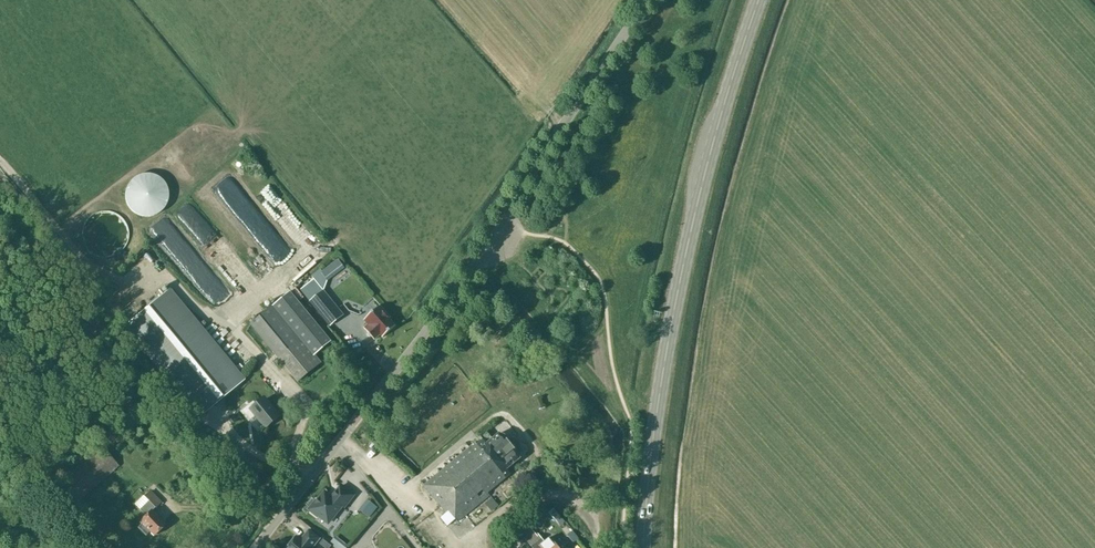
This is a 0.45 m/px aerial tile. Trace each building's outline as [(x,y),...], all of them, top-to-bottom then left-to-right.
[(282,266),(291,252),(276,242),(266,256),(282,266)] [(215,313),(232,299),(209,269),(192,282),(215,313)] [(300,289),(329,326),(343,315),(314,278),(300,289)] [(168,289),(124,326),(189,405),(203,393),(213,406),(243,381),(168,289)] [(331,341),(290,292),(251,324),(298,381),(321,362),(315,355),(331,341)] [(395,325),(389,318),(390,316),(379,304),(363,319),(367,323),(363,327),(374,339),(380,334),(382,336),(395,325)] [(324,397),(329,402),(338,392),(334,388),(324,397)] [(267,399),(260,404),(258,402),(250,409),(256,416),(258,415),(267,426),(265,427),(265,428),(280,416),(267,399)] [(520,457),(519,452),(516,449),(511,447),(508,444),(508,439),(504,435),(500,434),(500,433),(487,444),(483,439),(477,444),(475,442),(423,485),(446,513),(449,510),(458,521),(490,495),(488,493),(511,474),(507,469),(520,458),(520,457)] [(102,444),(60,481),(78,501),(119,464),(102,444)] [(335,494),(338,497),(335,500),(325,492),(317,501),(316,500),(308,509),(318,517),(319,515),(328,523),(342,506),(344,507),(354,495),(342,486),(335,494)] [(150,491),(144,497),(148,501),(139,509),(145,516),(139,521),(142,524),(138,527),(145,535),(149,532),(153,536),(155,534),(157,534),(159,532),(159,530),(165,524),(151,511),(154,507),(155,508),(161,502),(150,491)] [(518,502),(500,516),(509,527),(514,523),(518,529),(525,523),(521,517),(526,513),(518,502)] [(548,509),(540,516),(553,530),(560,523),(548,509)] [(296,536),(287,547),(312,547),(320,538),(309,529),(301,539),(296,536)] [(533,538),(536,535),(532,530),(523,537),(532,547),(541,547),(533,538)] [(541,547),(567,547),(559,539),(555,543),(550,537),(544,542),(538,534),(536,535),(533,538),(541,547)] [(336,547),(346,547),(348,545),(335,535),(329,543),(336,547)]
